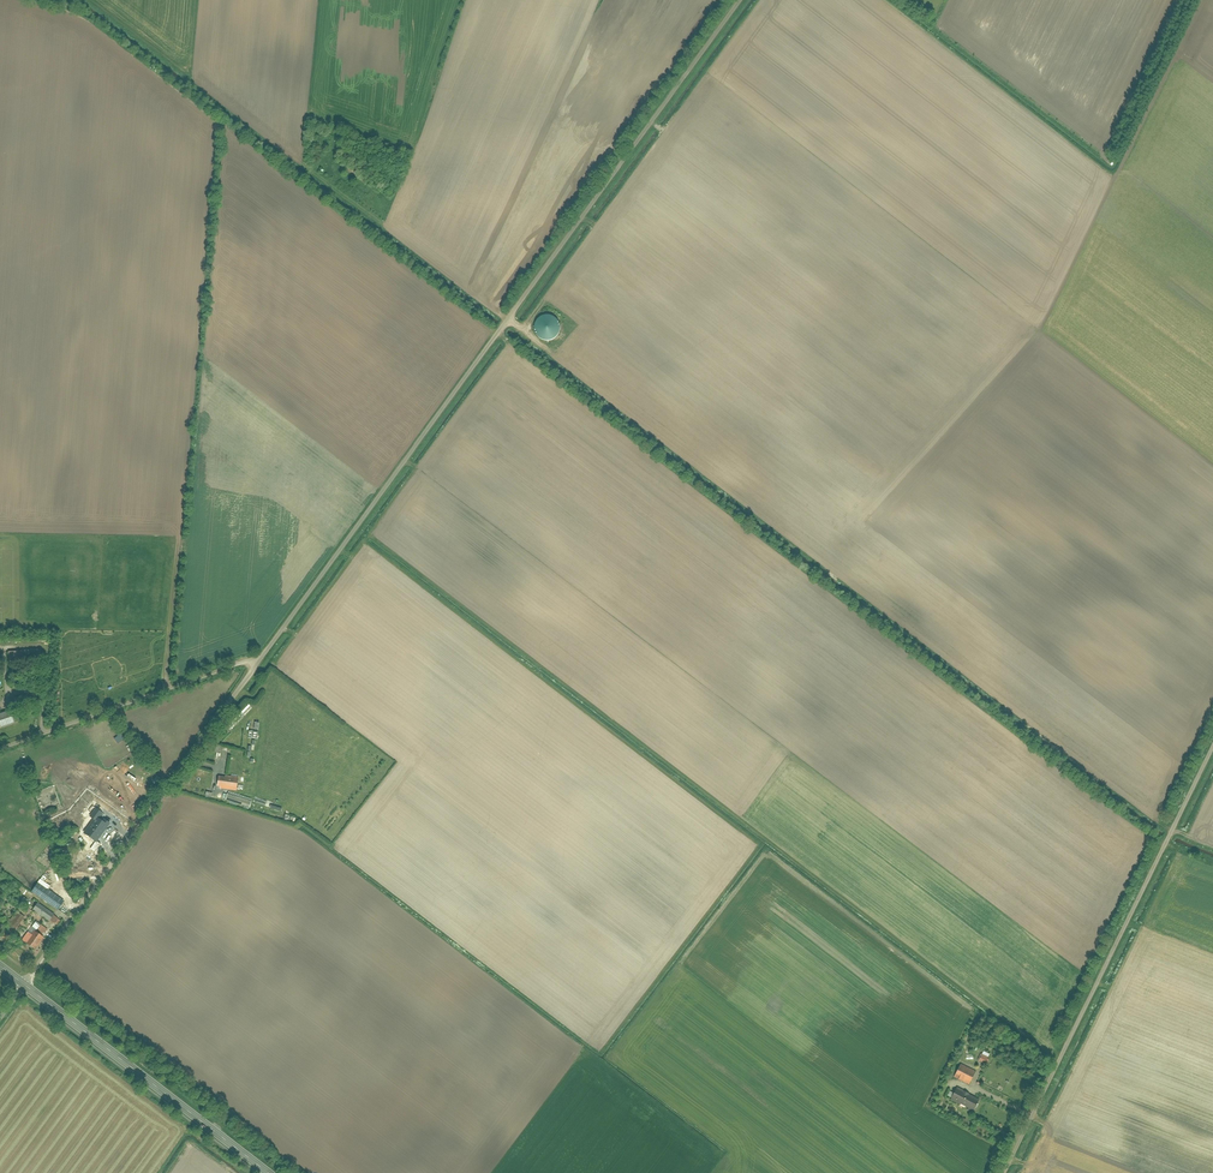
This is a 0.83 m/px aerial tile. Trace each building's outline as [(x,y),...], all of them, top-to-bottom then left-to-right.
[(17,719),(13,708),(0,713),(0,724),(17,719)] [(220,779),(218,788),(239,791),(241,779),(228,778),(228,780),(220,779)] [(251,799),(234,794),(232,800),(249,806),(251,799)] [(69,807),(65,812),(82,827),(86,822),(69,807)] [(53,826),(49,815),(44,817),(48,828),(53,826)] [(56,846),(55,853),(66,854),(67,847),(56,846)] [(92,868),(88,865),(92,859),(93,860),(100,850),(96,847),(91,853),(83,848),(76,857),(85,864),(76,876),(82,881),(92,868)] [(61,900),(37,882),(30,891),(53,910),(61,900)] [(51,914),(35,902),(30,909),(45,921),(51,914)] [(22,916),(15,911),(0,930),(7,935),(22,916)] [(51,917),(48,922),(54,926),(58,920),(51,917)] [(40,938),(33,932),(24,943),(31,948),(40,938)] [(980,1056),(977,1062),(984,1065),(986,1059),(980,1056)] [(959,1065),(953,1078),(969,1086),(975,1073),(959,1065)] [(955,1090),(950,1101),(970,1111),(976,1100),(955,1090)]
